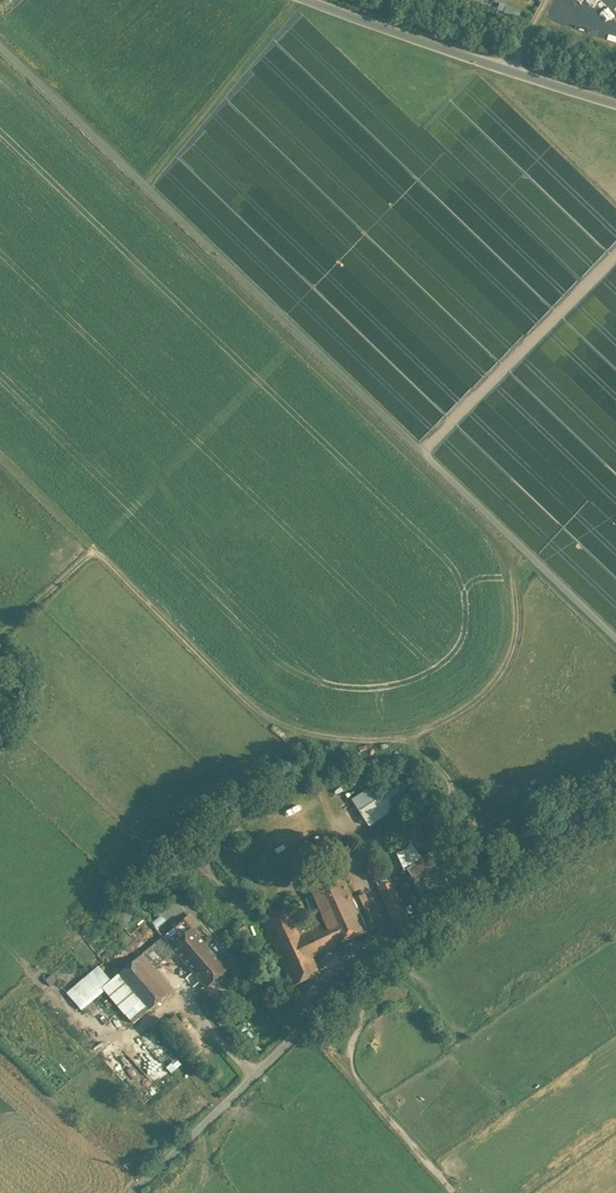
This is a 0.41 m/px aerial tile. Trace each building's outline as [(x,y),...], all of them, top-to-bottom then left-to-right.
[(371,786),(351,798),(368,825),(401,806),(396,798),(404,793),(399,785),(378,797),(371,786)] [(451,838),(407,870),(429,901),(473,870),(451,838)] [(340,873),(309,887),(321,915),(353,901),(352,899),(340,873)] [(412,926),(392,881),(377,888),(397,933),(412,926)] [(322,918),(309,924),(299,902),(288,907),(311,957),(379,926),(364,894),(352,899),(353,901),(321,915),(322,918)] [(311,957),(288,907),(261,919),(292,987),(319,974),(311,957)] [(190,914),(171,929),(172,929),(180,939),(192,929),(193,930),(199,926),(190,914)] [(171,929),(118,975),(149,1011),(173,990),(152,966),(172,949),(187,967),(197,959),(192,954),(204,943),(193,930),(192,929),(180,939),(172,929),(171,929)] [(204,943),(192,954),(197,959),(187,967),(205,988),(227,970),(204,943)] [(97,968),(69,991),(81,1006),(102,988),(109,982),(97,968)] [(149,1011),(118,975),(109,982),(102,988),(133,1024),(149,1011)] [(171,1013),(161,1020),(171,1032),(180,1024),(171,1013)] [(202,1051),(180,1024),(171,1032),(192,1058),(202,1051)] [(172,1073),(181,1064),(176,1059),(167,1068),(172,1073)]
